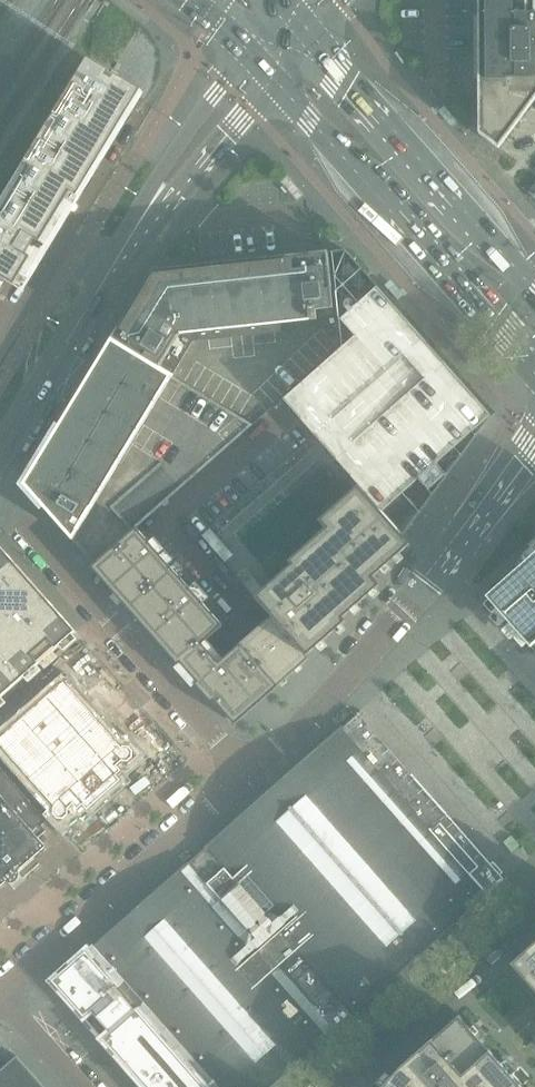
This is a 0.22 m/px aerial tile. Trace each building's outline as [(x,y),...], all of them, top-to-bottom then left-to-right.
[(531,0),(479,0),(479,16),(479,134),(498,148),(534,99),(534,14),(531,13),(531,0)] [(0,209),(0,277),(12,284),(17,287),(134,93),(130,90),(87,65),(0,209)] [(317,320),(316,310),(334,308),(328,252),(303,255),(153,271),(144,287),(125,318),(112,339),(172,375),(193,340),(197,340),(196,332),(309,318),(309,321),(317,320)] [(355,336),(342,348),(283,399),(382,512),(491,416),(378,287),(340,320),(355,336)] [(165,472),(230,414),(248,425),(241,431),(243,433),(253,425),(172,375),(112,339),(112,338),(24,484),(74,542),(116,505),(136,488),(161,466),(165,472)] [(357,599),(403,536),(382,512),(359,486),(319,522),(326,529),(289,562),(292,565),(264,590),(252,577),(243,584),(255,598),(307,656),(309,654),(309,653),(310,653),(307,650),(321,638),(323,641),(324,640),(328,637),(327,636),(333,631),(357,599)] [(127,602),(164,569),(167,567),(169,565),(153,547),(136,528),(134,529),(130,533),(116,545),(112,549),(98,561),(94,565),(91,567),(109,587),(124,604),(127,602)] [(0,545),(0,699),(76,632),(0,545)] [(486,597),(530,647),(534,642),(534,554),(486,597)] [(206,607),(169,565),(167,567),(164,569),(127,602),(124,604),(178,665),(181,663),(179,662),(202,642),(203,643),(220,628),(223,626),(206,607)] [(271,616),(240,644),(276,684),(307,656),(271,616)] [(278,686),(276,684),(240,644),(220,662),(203,643),(202,642),(179,662),(181,663),(197,681),(194,684),(212,704),(215,701),(233,722),(235,724),(278,686)] [(141,752),(114,720),(86,688),(52,718),(16,749),(72,813),(70,815),(70,821),(74,826),(80,826),(85,822),(86,815),(87,817),(92,812),(97,817),(102,813),(106,818),(144,785),(140,780),(144,775),(140,770),(145,766),(143,764),(150,764),(155,760),(155,754),(151,749),(145,749),(141,752)] [(485,897),(489,893),(503,881),(499,876),(503,873),(493,861),(489,865),(483,859),(474,864),(461,849),(467,840),(465,838),(456,843),(443,828),(448,819),(356,715),(342,727),(204,849),(189,862),(189,861),(54,981),(147,1086),(270,1086),(336,1028),(351,1015),(485,897)] [(46,846),(38,838),(46,831),(42,826),(47,821),(0,768),(0,886),(46,846)] [(511,963),(514,967),(534,990),(534,942),(511,963)] [(459,1015),(455,1010),(396,1062),(373,1086),(523,1086),(459,1015)] [(16,1056),(7,1064),(0,1070),(0,1086),(44,1086),(16,1056)]
